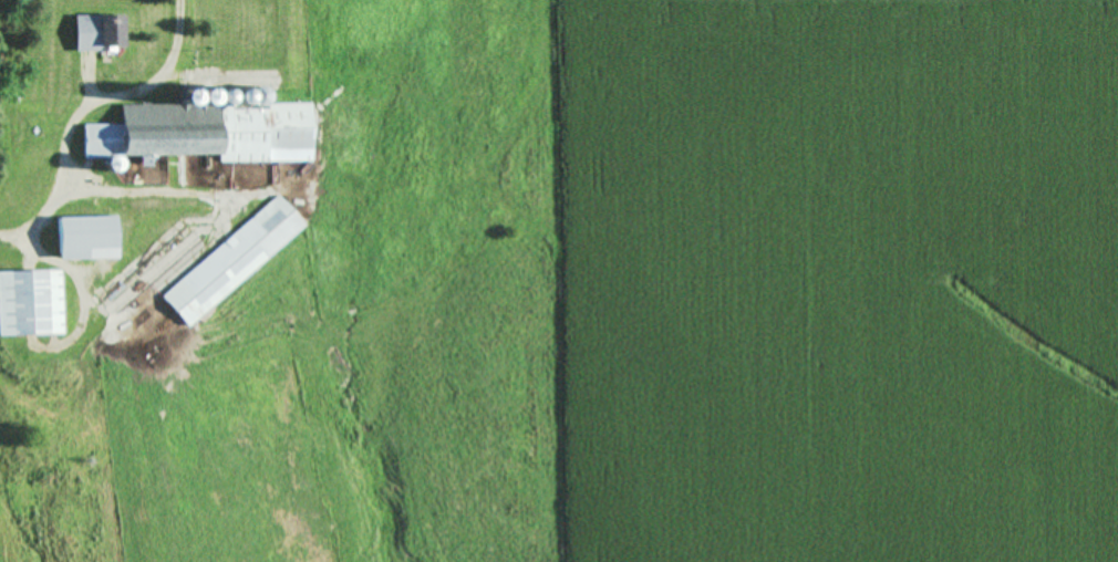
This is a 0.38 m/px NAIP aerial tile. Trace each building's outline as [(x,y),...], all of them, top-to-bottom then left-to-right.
[(73,53),(120,53),(120,18),(73,18),(73,53)] [(309,166),(309,108),(246,107),(247,101),(119,99),(118,128),(82,127),(82,161),(146,162),(146,173),(162,173),(162,189),(153,189),(152,214),(212,215),(212,189),(196,188),(196,159),(217,159),(217,164),(309,166)] [(158,299),(185,330),(303,230),(277,199),(158,299)] [(55,220),(55,263),(114,263),(114,220),(55,220)] [(0,274),(0,339),(62,338),(61,274),(0,274)]
